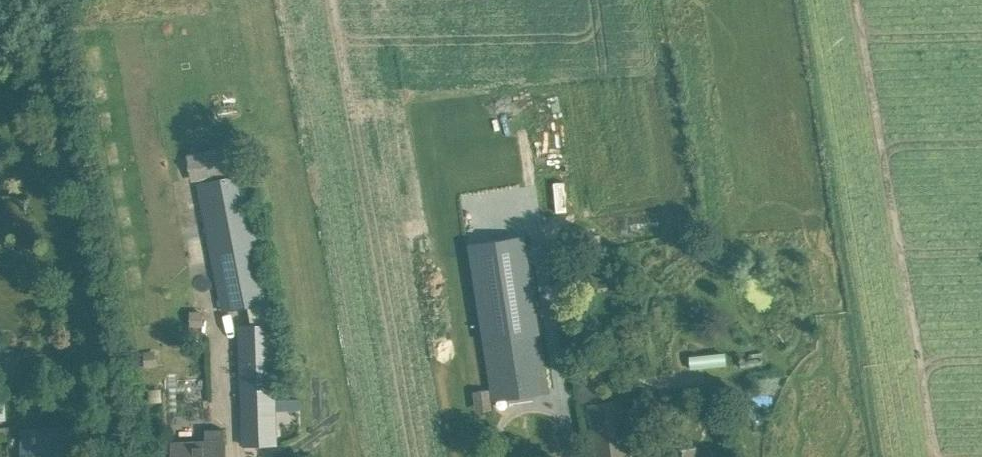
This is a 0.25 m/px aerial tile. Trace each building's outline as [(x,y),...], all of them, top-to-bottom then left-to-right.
[(268,300),(243,172),(249,171),(243,142),(187,153),(192,183),(198,181),(223,309),(248,304),(251,324),(240,325),(244,444),(277,443),(272,324),(268,300)] [(599,234),(588,236),(589,246),(600,245),(599,234)] [(469,243),(483,333),(539,325),(525,235),(469,243)] [(203,310),(190,310),(190,327),(203,326),(203,310)] [(545,365),(539,325),(483,333),(492,400),(549,391),(548,387),(555,386),(552,364),(545,365)] [(4,396),(3,386),(16,385),(14,352),(0,353),(0,397),(4,396)] [(78,426),(21,428),(22,456),(79,456),(78,426)] [(174,456),(225,456),(224,428),(205,429),(206,443),(173,444),(174,456)] [(696,446),(671,447),(671,456),(696,456),(696,446)]
